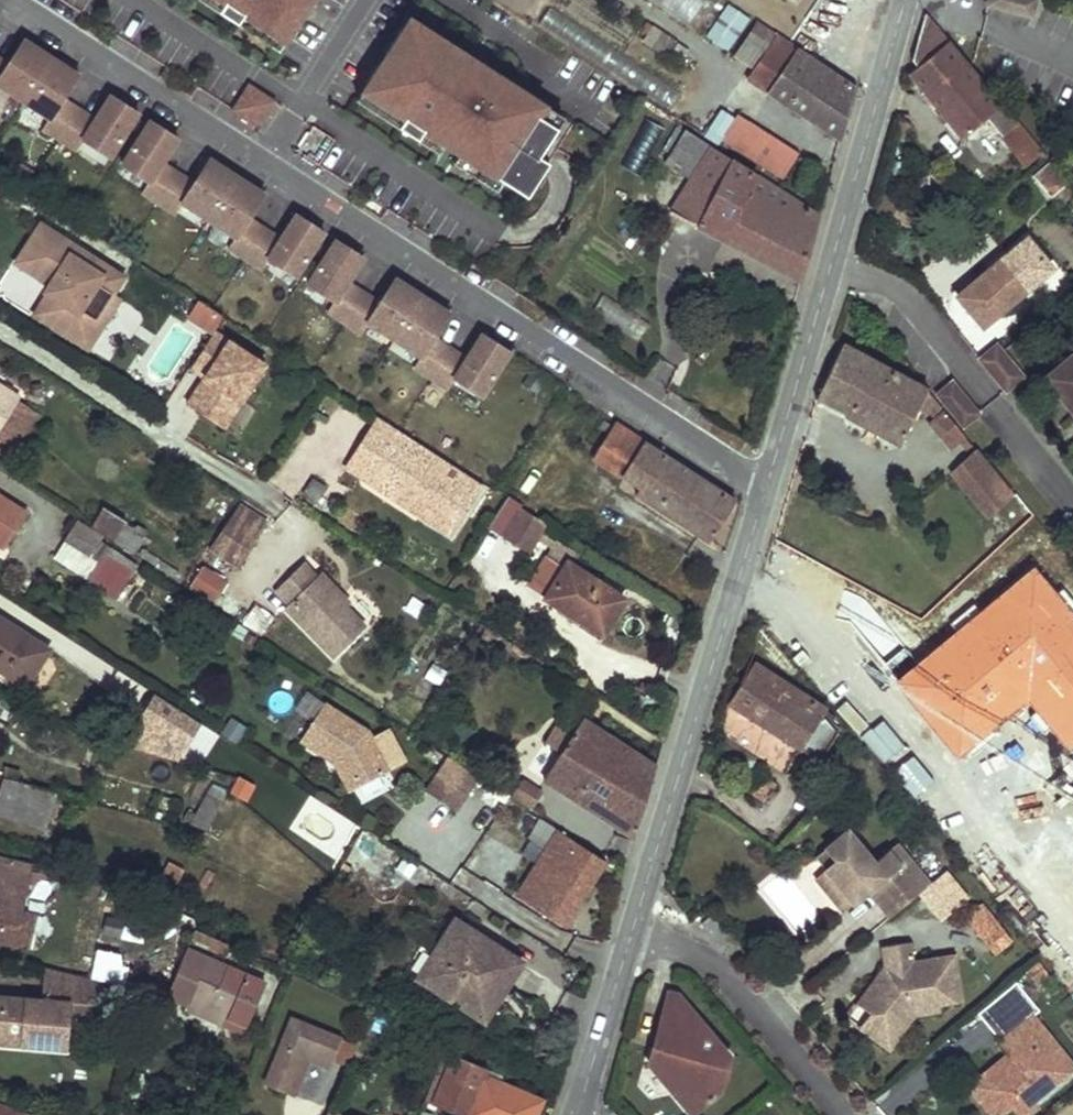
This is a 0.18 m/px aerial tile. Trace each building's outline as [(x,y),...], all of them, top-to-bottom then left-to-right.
[(219,11),(225,2),(222,0),(202,0),(219,11)] [(310,0),(222,0),(225,2),(219,11),(238,23),(244,14),(267,29),(261,38),(278,49),(310,0)] [(689,22),(702,0),(650,0),(689,22)] [(984,7),(1033,19),(1037,0),(985,0),(984,7)] [(916,66),(908,74),(961,139),(988,117),(999,132),(998,134),(1023,164),(1024,164),(1026,162),(1027,164),(1036,155),(1041,161),(1046,156),(1017,121),(1014,122),(925,13),(912,59),(916,66)] [(244,14),(238,23),(261,38),(267,29),(244,14)] [(410,19),(406,25),(423,36),(427,30),(410,19)] [(776,33),(758,21),(749,33),(767,45),(776,33)] [(406,25),(357,100),(375,111),(381,102),(404,117),(398,126),(417,139),(423,129),(444,142),(460,153),(501,180),(526,196),(548,162),(539,156),(557,128),(538,116),(544,106),(527,95),(523,101),(507,90),(511,84),(493,73),(487,83),(467,71),(474,60),(427,30),(423,36),(406,25)] [(767,45),(749,33),(743,43),(761,55),(767,45)] [(857,90),(776,38),(749,80),(843,142),(857,90)] [(22,41),(6,66),(0,62),(0,90),(20,103),(49,59),(22,41)] [(76,77),(49,59),(20,103),(47,120),(41,130),(57,141),(76,111),(60,101),(76,77)] [(474,60),(467,71),(487,83),(493,73),(474,60)] [(511,84),(507,90),(523,101),(527,95),(511,84)] [(249,86),(234,110),(258,126),(274,102),(249,86)] [(92,122),(76,111),(57,141),(74,152),(81,141),(108,159),(136,115),(108,97),(92,122)] [(381,102),(375,111),(398,126),(404,117),(381,102)] [(544,106),(538,116),(557,128),(563,118),(544,106)] [(176,141),(148,123),(119,166),(146,184),(139,194),(157,205),(176,176),(160,165),(176,141)] [(757,141),(732,125),(723,140),(747,156),(757,141)] [(423,129),(417,139),(438,152),(444,142),(423,129)] [(819,219),(686,131),(663,166),(691,182),(672,213),(802,283),(819,219)] [(797,155),(763,132),(757,141),(747,156),(782,179),(797,155)] [(460,153),(454,162),(495,189),(501,180),(460,153)] [(191,186),(176,176),(157,205),(173,216),(179,205),(206,223),(234,179),(207,161),(191,186)] [(1050,198),(1057,192),(1065,202),(1072,196),(1072,194),(1065,185),(1066,184),(1048,163),(1032,177),(1050,198)] [(262,196),(234,179),(206,223),(233,239),(226,250),(243,261),(262,231),(246,221),(262,196)] [(278,242),(262,231),(243,261),(260,272),(267,261),(294,279),(322,235),(294,217),(278,242)] [(120,279),(38,227),(12,268),(47,290),(46,294),(54,299),(41,320),(85,348),(99,327),(92,322),(110,293),(120,279)] [(956,296),(982,327),(1052,268),(1027,238),(956,296)] [(361,260),(333,242),(306,286),(332,303),(326,314),(342,324),(361,295),(346,285),(358,267),(357,266),(361,260)] [(378,306),(361,295),(342,324),(359,335),(366,325),(392,342),(421,298),(394,281),(378,306)] [(92,322),(99,327),(117,298),(110,293),(92,322)] [(32,315),(41,320),(54,299),(46,294),(32,315)] [(448,316),(421,298),(392,342),(419,359),(412,370),(429,381),(448,351),(432,341),(448,316)] [(172,396),(227,428),(268,358),(214,327),(222,313),(196,299),(185,318),(209,332),(172,396)] [(464,362),(448,351),(429,381),(446,391),(453,381),(479,398),(508,355),(480,337),(464,362)] [(843,342),(817,399),(845,414),(844,419),(898,444),(916,405),(923,406),(925,405),(935,418),(929,423),(950,447),(957,440),(962,446),(971,439),(961,426),(937,397),(926,383),(843,342)] [(981,360),(1005,389),(1021,376),(997,347),(981,360)] [(1072,413),(1072,356),(1045,379),(1072,413)] [(952,384),(937,397),(961,426),(976,413),(952,384)] [(14,453),(37,416),(15,402),(18,398),(0,386),(0,444),(14,453)] [(399,432),(380,420),(349,470),(367,482),(399,432)] [(644,443),(615,424),(593,458),(640,488),(635,496),(708,544),(735,504),(643,444),(644,443)] [(484,486),(399,432),(367,482),(452,536),(484,486)] [(976,453),(950,473),(988,516),(1012,496),(976,453)] [(316,503),(325,488),(313,481),(304,495),(316,503)] [(0,497),(0,546),(5,549),(27,514),(0,497)] [(547,525),(507,500),(489,529),(530,552),(547,525)] [(266,525),(238,508),(209,551),(240,569),(266,525)] [(101,539),(75,522),(63,540),(89,557),(101,539)] [(568,564),(550,552),(527,587),(545,598),(568,564)] [(128,581),(98,562),(85,584),(117,602),(128,581)] [(624,600),(568,564),(545,598),(580,621),(583,617),(605,630),(624,600)] [(271,591),(284,605),(312,580),(300,566),(271,591)] [(226,585),(201,570),(193,581),(188,579),(184,584),(214,604),(226,585)] [(284,605),(280,609),(326,661),(359,632),(340,611),(336,606),(340,602),(317,576),(312,580),(284,605)] [(345,607),(340,602),(336,606),(340,611),(345,607)] [(605,630),(583,617),(580,621),(578,625),(599,640),(605,630)] [(0,621),(0,669),(24,684),(46,651),(0,621)] [(726,708),(725,740),(784,774),(799,751),(801,748),(819,761),(839,729),(822,717),(824,713),(753,664),(726,708)] [(175,708),(154,694),(121,745),(177,762),(201,724),(175,708)] [(371,739),(367,733),(324,705),(300,742),(333,763),(336,759),(342,762),(356,789),(405,763),(388,730),(371,739)] [(655,768),(582,721),(570,740),(555,763),(543,781),(633,840),(655,768)] [(570,740),(554,730),(539,752),(555,763),(570,740)] [(455,811),(477,777),(448,758),(426,793),(455,811)] [(336,759),(333,763),(349,792),(356,789),(342,762),(336,759)] [(3,780),(0,791),(0,818),(45,831),(56,795),(3,780)] [(542,794),(522,781),(513,795),(533,808),(542,794)] [(244,800),(230,793),(223,805),(236,814),(244,800)] [(221,806),(206,797),(191,824),(206,833),(221,806)] [(606,862),(542,821),(531,838),(548,849),(518,898),(565,928),(606,862)] [(849,828),(825,847),(835,861),(825,870),(853,904),(868,892),(891,918),(931,884),(898,844),(876,863),(849,828)] [(368,834),(354,865),(403,887),(417,856),(368,834)] [(0,858),(0,923),(20,927),(29,883),(31,875),(40,877),(44,874),(46,868),(33,865),(33,866),(0,858)] [(185,872),(170,864),(157,888),(172,896),(185,872)] [(46,868),(44,874),(52,876),(54,870),(46,868)] [(853,904),(825,870),(813,880),(842,914),(853,904)] [(31,875),(29,883),(40,877),(31,875)] [(162,913),(123,894),(118,905),(157,924),(162,913)] [(493,911),(483,905),(477,915),(486,921),(493,911)] [(997,923),(983,906),(965,921),(980,938),(997,923)] [(453,912),(409,979),(484,1029),(529,959),(453,912)] [(1010,939),(997,923),(980,938),(993,953),(1010,939)] [(955,953),(914,960),(910,942),(880,947),(883,966),(856,1004),(869,1014),(858,1029),(889,1052),(915,1016),(939,1012),(938,1006),(963,1003),(955,953)] [(244,1031),(267,980),(189,946),(164,998),(244,1031)] [(39,968),(36,999),(18,997),(17,1009),(0,1007),(0,1045),(47,1050),(49,1033),(67,1035),(70,1003),(92,1006),(94,981),(39,968)] [(731,1053),(680,993),(667,992),(651,1050),(701,1107),(721,1089),(707,1073),(718,1063),(726,1067),(731,1053)] [(17,1009),(18,997),(0,995),(0,1007),(17,1009)] [(1017,1114),(1027,1114),(1037,1107),(1033,1102),(1072,1068),(1072,1066),(1030,1015),(998,1042),(1007,1053),(1016,1062),(1006,1070),(998,1060),(979,1077),(990,1089),(974,1103),(984,1114),(999,1114),(1010,1106),(1017,1114)] [(354,1046),(291,1021),(265,1085),(288,1094),(304,1052),(332,1063),(345,1068),(354,1046)] [(66,1052),(67,1035),(49,1033),(47,1050),(66,1052)] [(442,1055),(427,1050),(419,1070),(433,1077),(442,1055)] [(701,1107),(651,1050),(649,1064),(694,1113),(701,1107)] [(332,1063),(304,1052),(288,1094),(294,1097),(309,1061),(329,1069),(332,1063)] [(998,1060),(1006,1070),(1016,1062),(1007,1053),(998,1060)] [(457,1058),(454,1068),(447,1065),(432,1102),(463,1114),(538,1114),(544,1101),(486,1077),(488,1071),(457,1058)] [(721,1089),(726,1067),(718,1063),(707,1073),(721,1089)] [(990,1089),(979,1077),(963,1090),(974,1103),(990,1089)] [(0,1104),(0,1114),(28,1114),(0,1104)]
